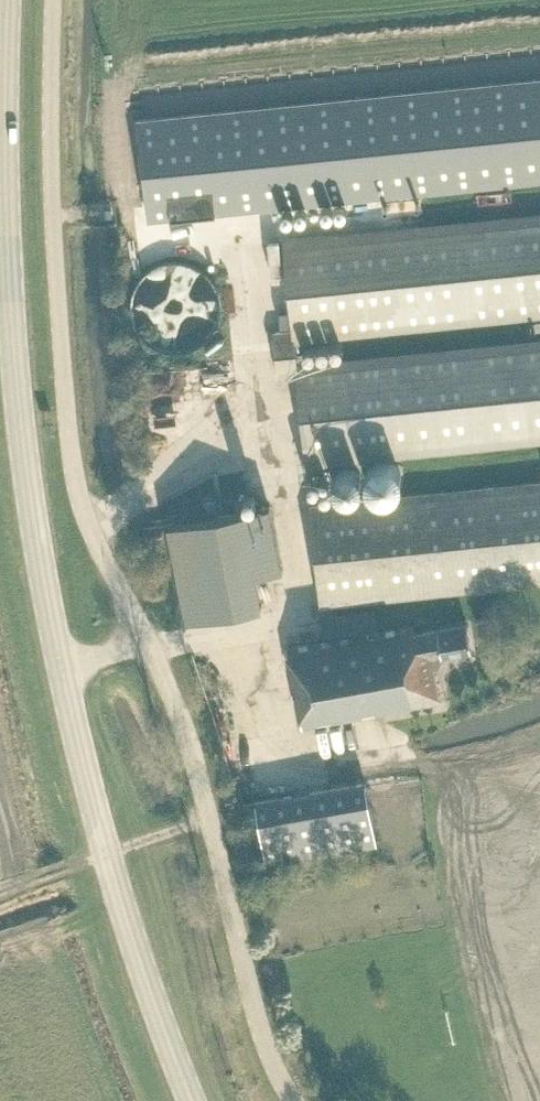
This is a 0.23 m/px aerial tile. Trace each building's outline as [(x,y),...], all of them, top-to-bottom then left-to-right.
[(138,119),(148,218),(539,179),(539,78),(138,119)] [(283,240),(293,329),(273,331),(278,376),(297,374),(306,463),(539,439),(539,340),(297,365),(294,338),(539,313),(539,214),(283,240)] [(362,464),(338,466),(340,484),(364,482),(362,464)] [(368,633),(287,648),(302,727),(440,701),(431,656),(471,649),(467,623),(415,633),(413,625),(377,632),(374,607),(331,612),(330,605),(539,584),(539,481),(311,505),(324,635),(367,630),(368,633)] [(243,512),(255,576),(282,571),(270,506),(243,512)] [(320,755),(359,748),(356,726),(316,733),(320,755)] [(366,782),(256,803),(268,864),(378,843),(366,782)]
